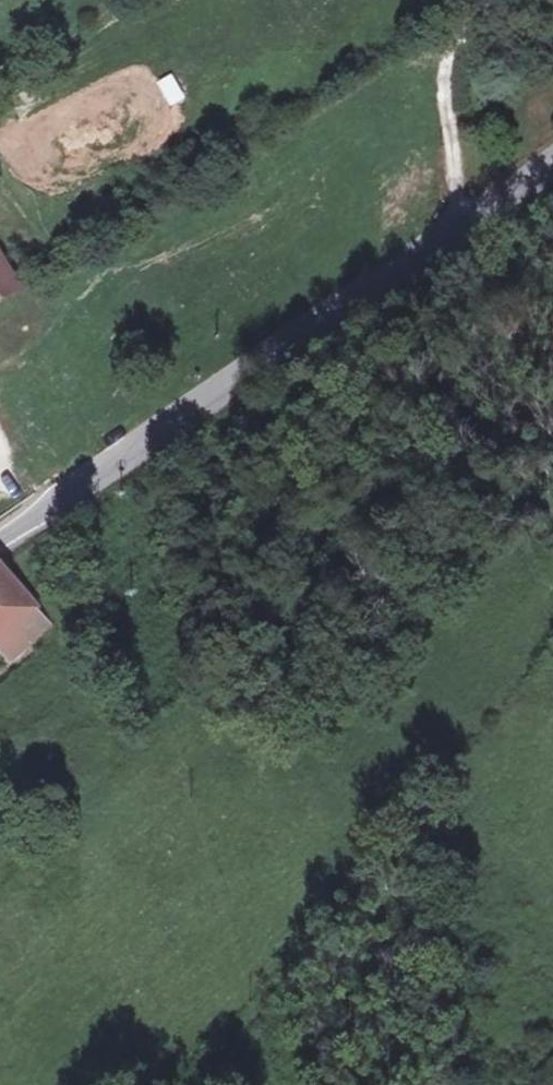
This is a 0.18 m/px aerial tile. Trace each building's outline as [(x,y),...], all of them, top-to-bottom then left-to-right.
[(17,295),(0,267),(0,305),(17,295)] [(10,666),(52,630),(0,569),(0,654),(10,666)]
